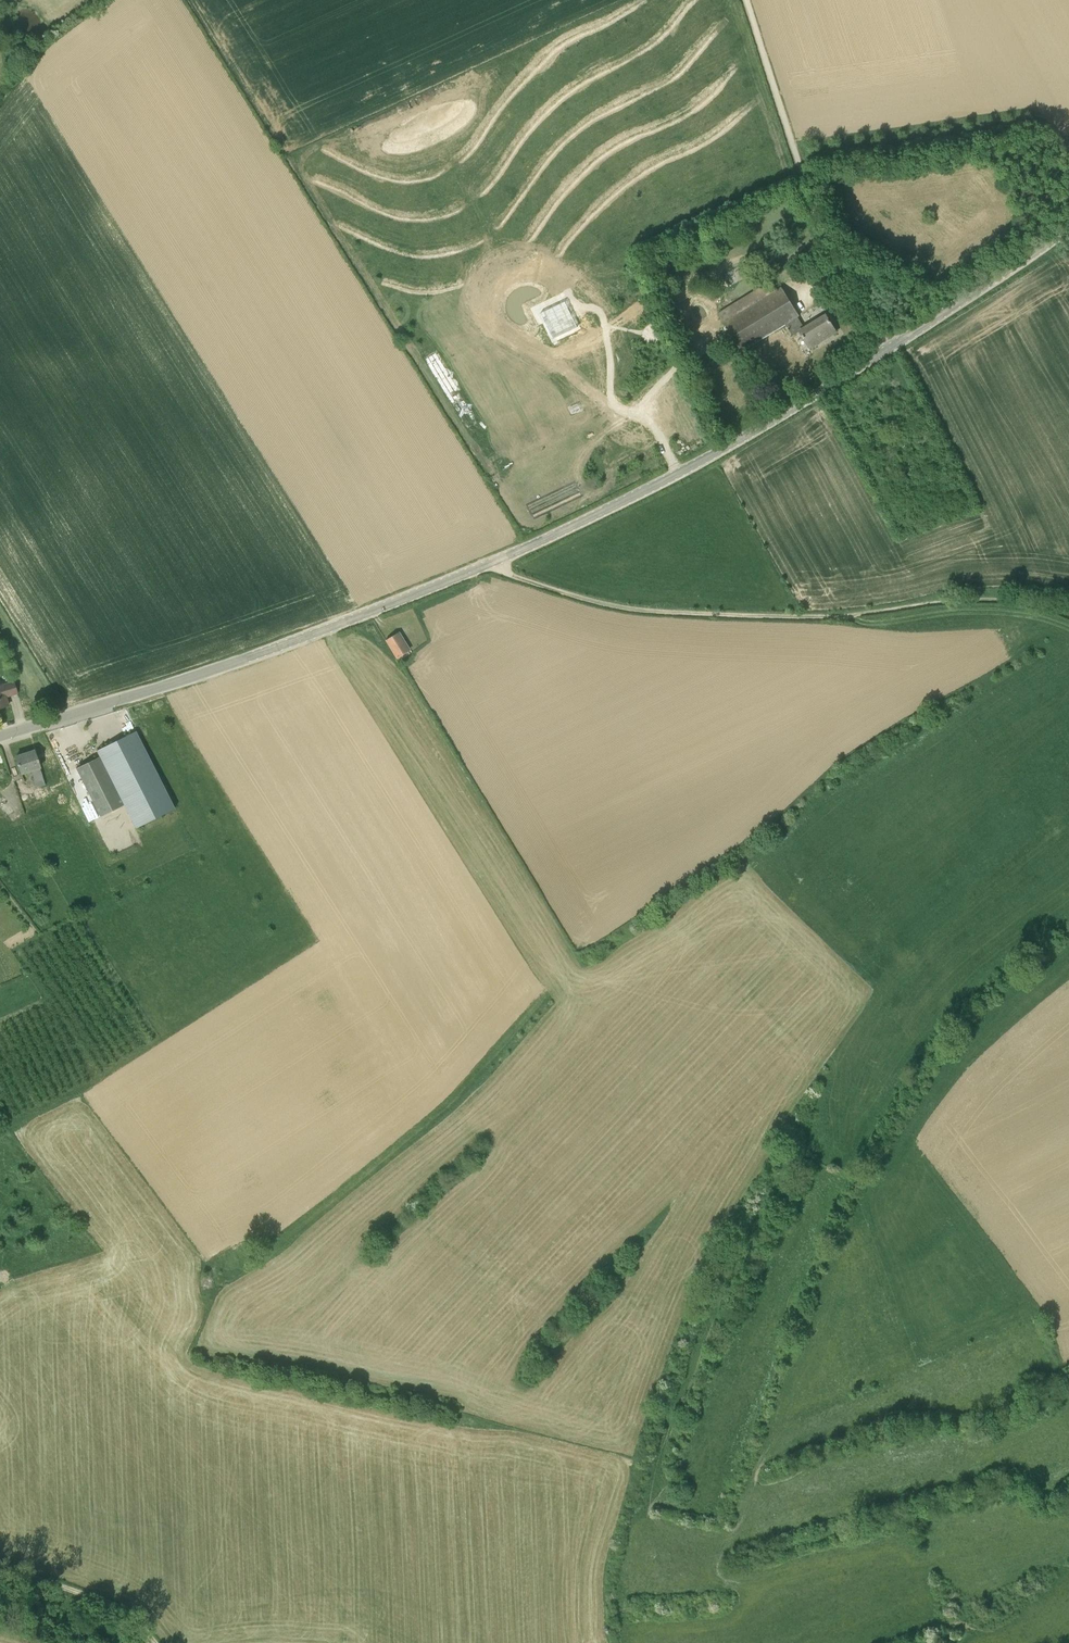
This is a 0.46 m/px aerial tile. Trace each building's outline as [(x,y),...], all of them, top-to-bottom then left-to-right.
[(798,317),(800,316),(782,287),(740,312),(735,303),(718,314),(741,351),(786,324),(798,317)] [(789,331),(789,330),(793,336),(800,332),(810,348),(836,332),(826,315),(805,328),(798,317),(786,324),(789,329),(788,330),(789,331)] [(397,658),(408,651),(397,633),(386,640),(397,658)] [(14,680),(3,684),(3,683),(0,684),(0,708),(8,705),(6,697),(18,693),(14,680)] [(97,750),(100,756),(76,768),(100,817),(124,805),(135,828),(175,809),(136,731),(97,750)] [(46,785),(41,768),(40,767),(38,761),(39,761),(38,759),(37,759),(36,757),(35,751),(34,750),(16,757),(22,775),(32,771),(37,788),(46,785)]
